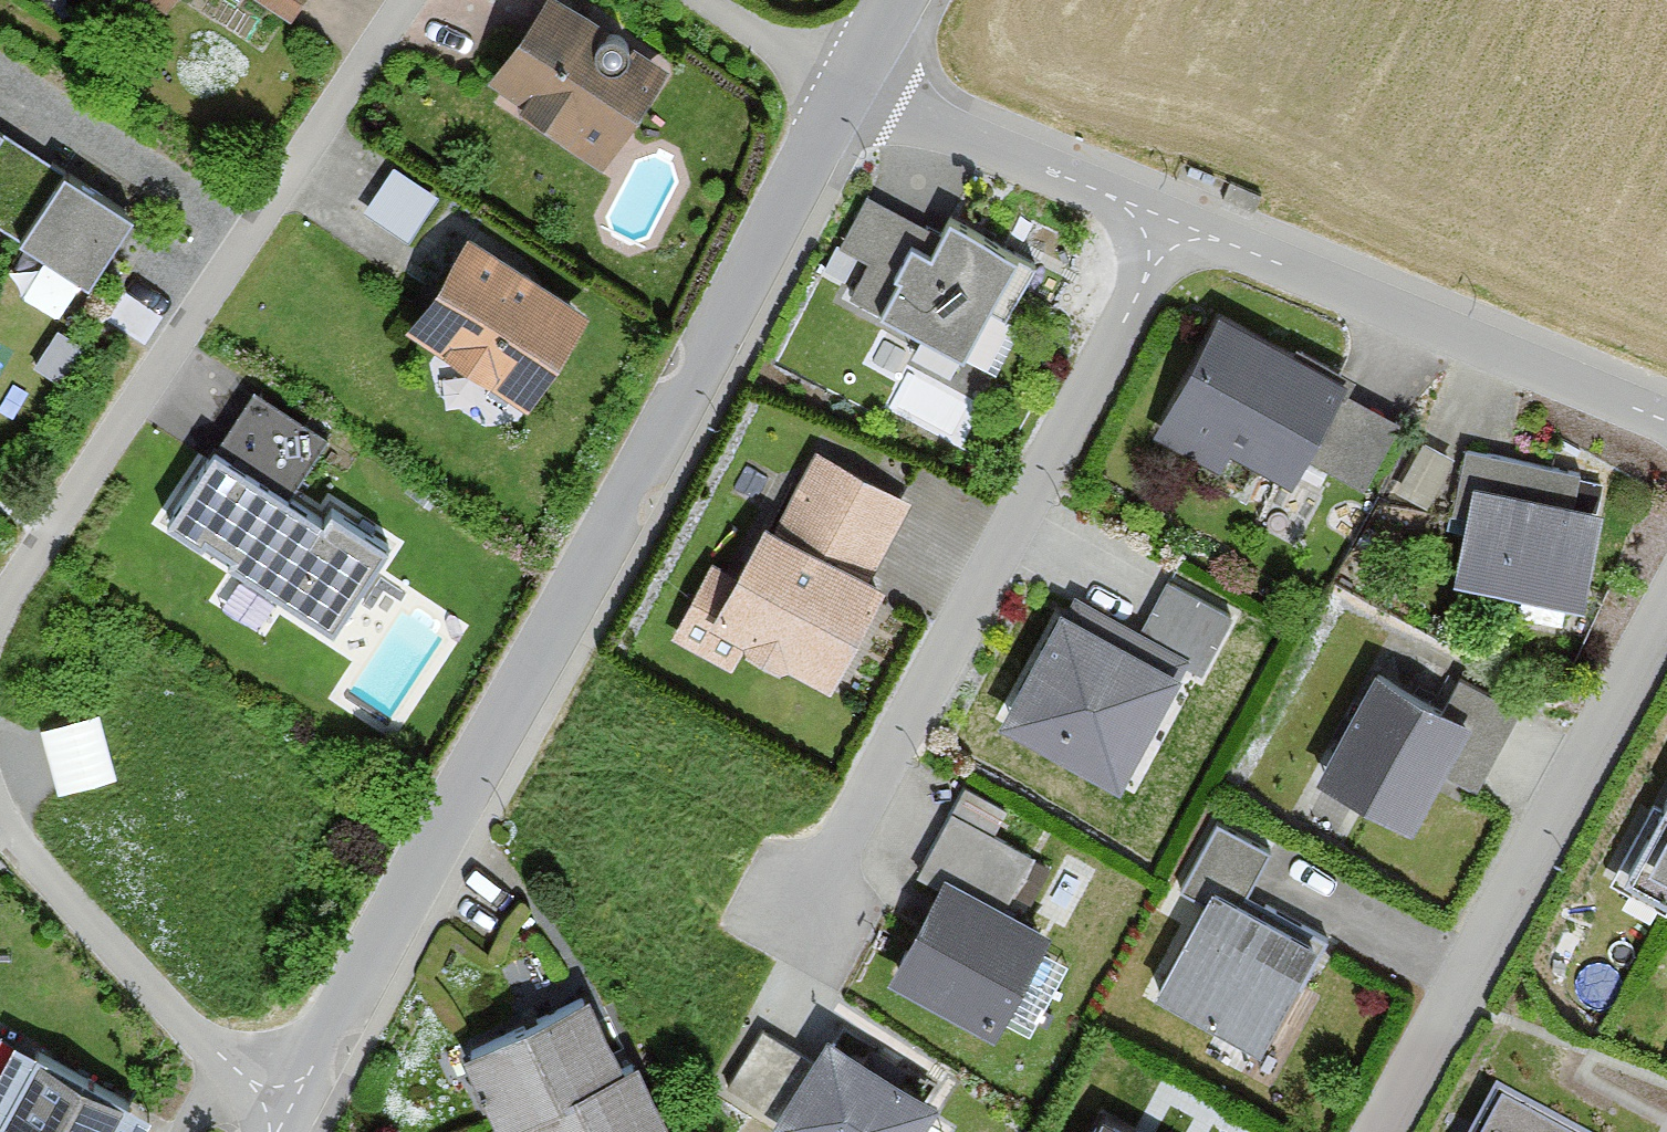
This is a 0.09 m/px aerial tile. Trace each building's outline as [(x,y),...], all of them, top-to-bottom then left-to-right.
[(168,20),(181,0),(138,0),(168,20)] [(292,27),(307,0),(243,0),(292,27)] [(680,82),(561,0),(551,0),(487,93),(613,179),(680,82)] [(9,141),(0,135),(0,155),(9,141)] [(435,204),(392,174),(360,219),(403,249),(435,204)] [(139,226),(70,180),(23,248),(92,295),(139,226)] [(1045,265),(893,204),(850,311),(1001,372),(1045,265)] [(595,321),(472,245),(411,342),(535,418),(595,321)] [(1367,396),(1208,318),(1153,428),(1313,506),(1367,396)] [(332,447),(256,396),(166,530),(337,645),(398,555),(342,517),(332,533),(292,506),(332,447)] [(1429,433),(1409,478),(1436,490),(1456,444),(1429,433)] [(914,513),(818,459),(776,533),(772,531),(739,589),(711,573),(670,646),(735,683),(753,651),(841,700),(898,599),(873,585),(914,513)] [(1601,502),(1469,471),(1443,585),(1575,615),(1601,502)] [(1146,639),(1074,604),(1009,734),(1138,799),(1202,673),(1213,678),(1240,625),(1170,590),(1146,639)] [(1485,732),(1329,650),(1271,761),(1427,842),(1485,732)] [(118,790),(101,718),(37,733),(54,804),(118,790)] [(1057,847),(966,796),(915,885),(941,900),(896,981),(1006,1043),(1061,945),(1016,920),(1057,847)] [(1179,895),(1210,913),(1162,999),(1269,1058),(1329,951),(1246,905),(1271,861),(1215,830),(1179,895)] [(1649,897),(1666,904),(1666,853),(1649,897)] [(598,1006),(471,1058),(501,1131),(675,1131),(649,1069),(627,1078),(598,1006)] [(832,1045),(779,1131),(932,1131),(944,1113),(832,1045)] [(20,1050),(0,1086),(0,1131),(152,1131),(157,1124),(20,1050)] [(1097,1105),(1083,1131),(1145,1131),(1097,1105)] [(1517,1114),(1506,1131),(1549,1131),(1517,1114)]
